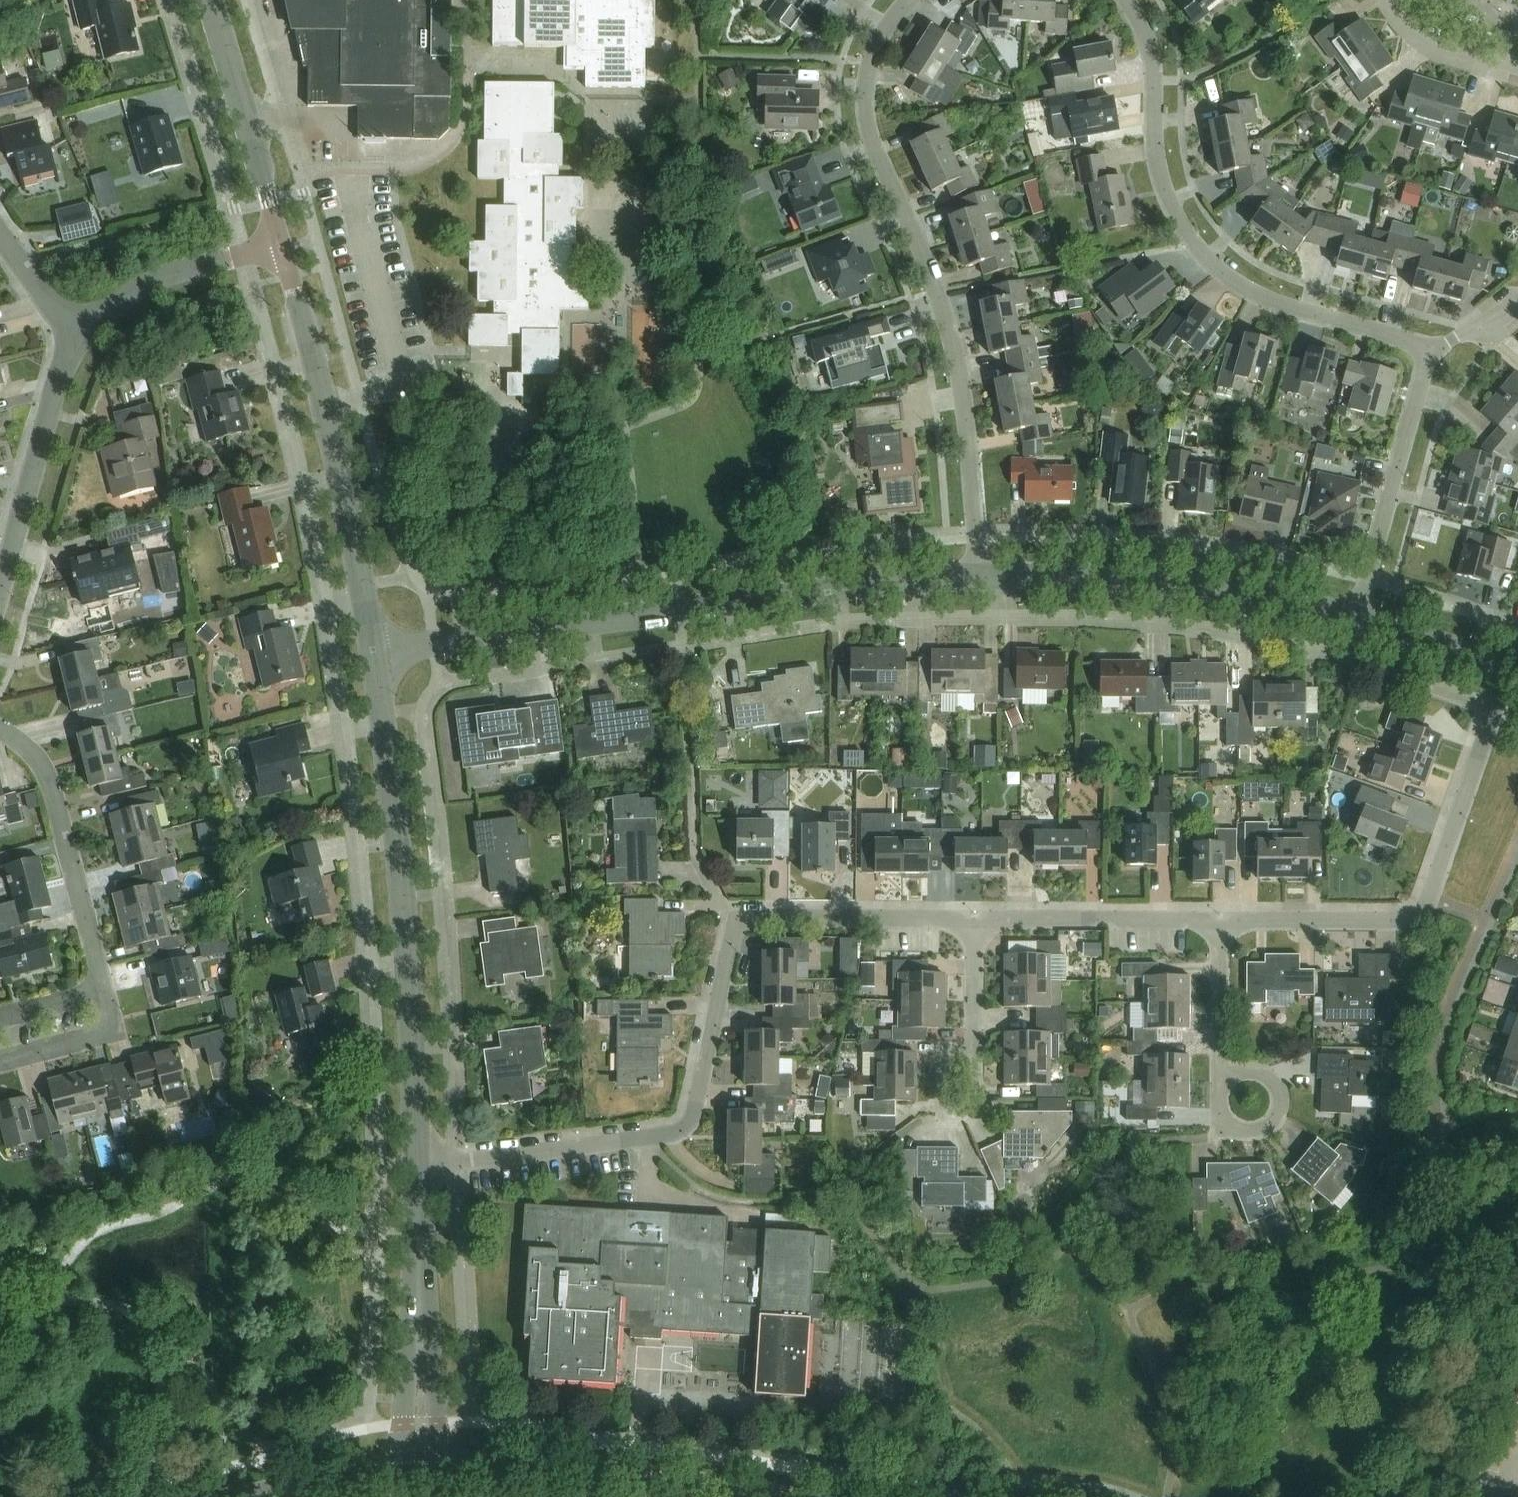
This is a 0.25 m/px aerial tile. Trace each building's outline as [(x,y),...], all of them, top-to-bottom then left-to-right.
[(98,28),(106,60),(140,52),(134,29),(137,28),(131,5),(103,12),(101,0),(74,0),(76,9),(81,32),(98,28)] [(293,11),(304,67),(309,67),(309,106),(341,106),(359,106),(359,139),(414,139),(438,140),(448,130),(449,125),(450,125),(450,97),(452,97),(452,57),(453,57),(453,9),(453,0),(291,0),(293,11)] [(494,46),(570,47),(577,47),(577,0),(495,0),(494,46)] [(569,68),(588,68),(588,87),(648,88),(648,49),(657,49),(657,0),(577,0),(577,47),(570,47),(569,68)] [(840,0),(779,0),(768,14),(794,33),(798,27),(808,34),(820,34),(827,25),(821,21),(825,15),(826,15),(834,5),(835,6),(840,0)] [(1030,0),(1003,0),(1003,3),(990,2),(990,3),(989,19),(988,30),(1009,31),(1010,21),(1028,22),(1030,0)] [(1069,8),(1055,7),(1056,0),(1030,0),(1028,22),(1046,23),(1045,34),(1067,35),(1069,8)] [(1177,1),(1195,24),(1209,12),(1204,6),(1212,0),(1178,0),(1177,1)] [(979,2),(978,18),(989,19),(990,3),(979,2)] [(44,15),(23,10),(19,25),(40,30),(44,15)] [(1342,67),(1378,41),(1362,19),(1344,33),(1336,22),(1316,37),(1332,60),(1335,57),(1342,67)] [(965,56),(976,38),(952,23),(945,35),(932,26),(918,49),(946,66),(956,51),(965,56)] [(1375,76),(1394,63),(1378,41),(1342,67),(1349,76),(1346,79),(1363,102),(1383,87),(1375,76)] [(1111,52),(1113,51),(1112,42),(1098,44),(1098,47),(1075,51),(1077,63),(1053,67),(1058,95),(1094,88),(1092,77),(1115,73),(1111,52)] [(937,81),(946,66),(918,49),(904,71),(918,79),(911,91),(934,105),(946,87),(937,81)] [(30,102),(25,79),(6,83),(1,62),(0,62),(0,109),(30,102)] [(731,69),(718,77),(727,92),(741,84),(731,69)] [(1427,126),(1439,84),(1413,76),(1407,98),(1394,95),(1387,119),(1414,127),(1416,123),(1427,126)] [(814,128),(815,94),(794,94),(795,78),(758,77),(758,105),(770,106),(770,127),(814,128)] [(485,142),(478,142),(478,180),(506,180),(506,207),(487,207),(487,243),(471,243),(471,273),(479,273),(479,301),(495,302),(495,317),(470,316),(470,345),(508,346),(508,334),(523,334),(523,375),(559,375),(560,309),(588,310),(588,265),(572,265),(572,245),(576,245),(576,209),(584,209),(584,179),(559,178),(559,165),(563,165),(563,135),(554,135),(555,84),(486,83),(485,142)] [(1464,141),(1471,117),(1459,114),(1465,92),(1439,84),(1427,126),(1423,142),(1435,145),(1438,134),(1464,141)] [(1054,88),(1043,90),(1044,98),(1056,95),(1054,88)] [(1074,138),(1119,130),(1113,98),(1077,105),(1075,93),(1049,98),(1052,116),(1069,113),(1074,138)] [(1215,148),(1246,142),(1243,126),(1257,124),(1254,110),(1257,110),(1254,96),(1222,102),(1226,119),(1210,122),(1215,148)] [(1517,129),(1517,120),(1494,113),(1488,135),(1476,131),(1469,155),(1496,163),(1497,159),(1508,162),(1517,129)] [(922,168),(952,154),(944,138),(954,133),(945,114),(920,125),(925,137),(911,144),(922,168)] [(168,115),(143,123),(130,127),(145,176),(184,164),(168,115)] [(20,178),(58,169),(52,146),(42,149),(40,143),(43,143),(37,120),(2,129),(9,158),(17,156),(19,161),(16,162),(20,178)] [(1344,126),(1336,137),(1347,144),(1354,133),(1344,126)] [(1508,162),(1517,165),(1517,129),(1508,162)] [(1240,196),(1267,179),(1263,155),(1249,158),(1246,142),(1215,148),(1220,174),(1236,171),(1240,196)] [(953,197),(978,186),(969,166),(959,171),(952,154),(922,168),(933,192),(947,185),(953,197)] [(1100,231),(1133,225),(1129,201),(1127,201),(1122,177),(1107,180),(1102,156),(1078,161),(1082,185),(1091,183),(1100,231)] [(803,231),(840,216),(828,187),(821,190),(817,180),(820,179),(812,158),(775,172),(783,193),(789,191),(793,201),(791,202),(803,231)] [(95,179),(100,205),(120,201),(114,175),(95,179)] [(1374,175),(1371,187),(1381,190),(1385,178),(1374,175)] [(1440,182),(1438,188),(1450,191),(1453,181),(1454,180),(1441,177),(1440,182)] [(1272,239),(1291,213),(1278,204),(1287,193),(1267,179),(1240,196),(1260,211),(1251,224),(1272,239)] [(1460,179),(1453,189),(1464,196),(1466,193),(1470,187),(1460,179)] [(739,183),(730,187),(734,199),(744,195),(739,183)] [(1422,188),(1406,183),(1400,204),(1416,208),(1422,188)] [(958,242),(988,233),(983,217),(996,213),(989,190),(961,199),(965,212),(950,217),(958,242)] [(1287,193),(1278,204),(1291,213),(1300,202),(1287,193)] [(1041,198),(1028,202),(1032,216),(1046,211),(1041,198)] [(1328,248),(1335,219),(1312,213),(1304,223),(1291,213),(1272,239),(1294,255),(1304,241),(1328,248)] [(93,219),(60,227),(64,243),(97,235),(93,219)] [(1361,274),(1370,243),(1355,239),(1358,225),(1335,219),(1328,248),(1340,252),(1335,267),(1361,274)] [(1392,222),(1388,234),(1374,230),(1370,243),(1361,274),(1387,281),(1391,265),(1404,269),(1412,240),(1415,229),(1392,222)] [(1505,234),(1507,239),(1512,241),(1517,239),(1517,238),(1517,230),(1517,229),(1512,226),(1507,229),(1505,234)] [(985,276),(1013,267),(1006,244),(993,248),(988,233),(958,242),(966,268),(981,263),(985,276)] [(864,278),(874,275),(866,254),(856,258),(849,238),(811,253),(817,270),(815,271),(820,283),(822,282),(832,279),(840,299),(868,288),(864,278)] [(1438,295),(1447,264),(1431,260),(1435,247),(1412,240),(1404,269),(1416,272),(1412,288),(1438,295)] [(1464,302),(1468,287),(1481,290),(1489,262),(1466,255),(1462,268),(1447,264),(1438,295),(1464,302)] [(775,257),(761,263),(767,276),(781,270),(775,257)] [(1162,296),(1173,287),(1156,265),(1140,277),(1132,265),(1100,289),(1122,319),(1136,309),(1142,317),(1165,300),(1162,296)] [(1497,268),(1495,278),(1505,279),(1507,270),(1497,268)] [(986,328),(1017,323),(1014,307),(1028,304),(1023,281),(994,286),(996,299),(981,302),(986,328)] [(1083,299),(1068,301),(1069,310),(1085,308),(1083,299)] [(1200,353),(1222,322),(1199,306),(1187,322),(1176,314),(1155,343),(1175,358),(1186,343),(1200,353)] [(1089,314),(1071,317),(1074,333),(1092,330),(1089,314)] [(870,339),(891,333),(886,318),(849,328),(850,332),(812,343),(817,364),(825,362),(833,389),(888,373),(882,352),(875,354),(870,339)] [(1009,365),(1038,359),(1033,336),(1020,338),(1017,323),(986,328),(991,355),(1006,352),(1009,365)] [(1273,360),(1278,341),(1258,335),(1258,338),(1246,335),(1239,361),(1226,357),(1218,386),(1232,390),(1240,392),(1244,379),(1263,385),(1270,359),(1273,360)] [(1328,390),(1338,357),(1309,349),(1305,363),(1291,359),(1282,390),(1310,398),(1313,385),(1328,390)] [(1155,375),(1136,350),(1124,359),(1144,384),(1155,375)] [(1000,407),(1032,401),(1029,385),(1042,383),(1038,359),(1009,365),(1011,378),(995,381),(1000,407)] [(1383,418),(1396,373),(1362,364),(1362,365),(1349,361),(1343,383),(1356,387),(1349,409),(1383,418)] [(205,442),(250,430),(240,392),(227,396),(220,372),(185,381),(193,410),(196,409),(205,442)] [(1516,372),(1499,393),(1517,410),(1517,374),(1516,372)] [(1218,386),(1216,393),(1230,397),(1232,390),(1218,386)] [(1499,393),(1481,413),(1498,428),(1490,438),(1509,454),(1517,462),(1517,445),(1517,444),(1517,410),(1499,393)] [(1043,440),(1053,438),(1048,414),(1035,417),(1032,401),(1000,407),(1005,433),(1021,430),(1023,443),(1043,440)] [(123,445),(110,448),(119,481),(111,483),(115,496),(155,486),(144,440),(158,437),(150,404),(115,413),(123,445)] [(916,481),(918,478),(918,472),(914,469),(911,439),(893,441),(891,423),(902,422),(900,404),(854,409),(860,465),(872,463),(872,469),(879,468),(882,495),(865,497),(867,514),(914,509),(918,505),(916,481)] [(1102,408),(1100,424),(1110,425),(1112,409),(1102,408)] [(1170,430),(1168,443),(1172,443),(1182,444),(1183,432),(1182,431),(1170,430)] [(1316,433),(1316,441),(1322,445),(1329,442),(1330,434),(1323,430),(1316,433)] [(1143,506),(1149,458),(1126,456),(1128,436),(1105,434),(1102,462),(1116,464),(1111,502),(1143,506)] [(1509,454),(1490,438),(1482,448),(1480,454),(1458,448),(1451,474),(1494,486),(1497,474),(1501,475),(1505,459),(1509,455),(1517,462),(1509,454)] [(1043,440),(1023,443),(1024,456),(1043,456),(1043,440)] [(1212,512),(1217,472),(1196,469),(1198,455),(1171,452),(1168,482),(1182,483),(1180,508),(1212,512)] [(1072,500),(1072,468),(1036,468),(1036,460),(1012,459),(1012,484),(1026,484),(1026,502),(1042,503),(1042,500),(1072,500)] [(1355,506),(1360,482),(1319,473),(1309,518),(1318,520),(1314,534),(1349,542),(1357,507),(1355,506)] [(1491,497),(1494,486),(1451,474),(1444,501),(1467,506),(1463,519),(1487,525),(1495,498),(1491,497)] [(1249,478),(1240,517),(1279,526),(1282,514),(1294,517),(1301,490),(1249,478)] [(246,570),(276,562),(269,533),(273,532),(267,510),(253,513),(248,491),(220,497),(226,521),(234,520),(246,570)] [(173,514),(136,524),(105,532),(110,553),(73,562),(83,605),(108,598),(106,591),(139,583),(132,554),(143,551),(141,541),(177,531),(173,514)] [(1504,571),(1511,544),(1486,537),(1483,550),(1465,546),(1458,575),(1489,583),(1493,568),(1504,571)] [(175,551),(157,554),(163,591),(181,588),(175,551)] [(265,688),(304,678),(291,629),(277,632),(272,612),(241,620),(249,651),(256,649),(265,688)] [(207,625),(199,634),(208,643),(217,634),(207,625)] [(66,687),(98,680),(94,664),(103,662),(98,639),(66,647),(68,659),(60,661),(66,687)] [(188,642),(173,645),(175,658),(191,655),(188,642)] [(879,696),(879,651),(852,650),(852,672),(839,672),(839,702),(853,702),(853,696),(879,696)] [(1064,692),(1065,654),(1031,654),(1031,650),(1019,650),(1018,670),(1004,670),(1004,700),(1023,700),(1023,691),(1064,692)] [(918,703),(918,674),(918,673),(906,673),(906,651),(879,651),(879,696),(904,697),(904,702),(918,703)] [(959,695),(959,651),(933,651),(933,675),(918,674),(918,703),(941,703),(941,695),(959,695)] [(998,704),(999,675),(985,675),(985,651),(959,651),(959,695),(975,695),(975,704),(984,704),(984,713),(997,713),(997,704),(998,704)] [(1159,714),(1159,678),(1145,678),(1145,662),(1102,661),(1102,698),(1137,698),(1137,714),(1159,714)] [(1199,706),(1199,666),(1172,665),(1172,678),(1159,678),(1159,714),(1181,714),(1181,705),(1199,706)] [(1240,746),(1240,714),(1227,714),(1227,666),(1199,666),(1199,706),(1217,706),(1217,719),(1227,719),(1226,746),(1240,746)] [(807,715),(823,713),(821,696),(817,697),(814,668),(787,671),(788,677),(775,679),(776,683),(762,685),(763,694),(732,698),(736,731),(780,726),(781,728),(808,725),(807,715)] [(116,675),(98,680),(102,695),(111,693),(120,690),(116,675)] [(102,695),(98,680),(66,687),(73,713),(82,711),(84,723),(116,715),(134,711),(130,696),(129,694),(128,693),(126,691),(124,691),(123,690),(120,690),(111,693),(102,695)] [(193,681),(177,684),(180,697),(196,694),(193,681)] [(1279,729),(1279,682),(1254,682),(1253,714),(1240,714),(1240,746),(1254,746),(1254,726),(1266,726),(1266,729),(1279,729)] [(1319,738),(1319,715),(1306,715),(1307,682),(1279,682),(1279,729),(1293,729),(1293,727),(1305,727),(1305,738),(1319,738)] [(627,745),(656,741),(652,707),(616,712),(614,694),(590,697),(594,724),(574,727),(578,759),(628,753),(627,745)] [(467,765),(521,758),(521,759),(558,754),(551,702),(460,714),(467,765)] [(1433,761),(1442,738),(1422,731),(1426,719),(1393,707),(1386,729),(1403,735),(1398,749),(1433,761)] [(1017,708),(1005,713),(1011,728),(1023,724),(1017,708)] [(85,763),(116,755),(112,739),(122,736),(116,715),(84,723),(87,734),(79,736),(85,763)] [(298,754),(310,751),(303,724),(277,731),(279,739),(252,746),(260,780),(255,782),(260,798),(291,790),(289,783),(304,779),(298,754)] [(726,733),(714,735),(716,748),(728,747),(726,733)] [(996,768),(997,747),(976,747),(976,767),(996,768)] [(911,749),(893,749),(892,769),(911,769),(911,768),(917,769),(917,757),(911,757),(911,749)] [(1425,785),(1433,761),(1398,749),(1393,763),(1376,757),(1368,779),(1401,790),(1405,778),(1425,785)] [(1088,752),(1088,763),(1103,763),(1103,752),(1088,752)] [(934,753),(933,769),(947,769),(947,753),(934,753)] [(143,775),(132,778),(129,768),(120,770),(116,755),(85,763),(92,788),(100,786),(103,798),(146,787),(143,775)] [(1336,756),(1332,768),(1344,773),(1349,760),(1336,756)] [(1218,764),(1201,765),(1202,778),(1218,778),(1218,764)] [(761,770),(760,807),(790,807),(790,770),(761,770)] [(904,773),(904,789),(918,789),(918,773),(904,773)] [(944,794),(957,794),(958,777),(944,777),(944,794)] [(1169,846),(1169,844),(1169,778),(1160,777),(1159,798),(1155,797),(1154,814),(1148,814),(1148,828),(1127,828),(1127,865),(1156,865),(1156,846),(1169,846)] [(23,823),(16,796),(5,799),(0,779),(0,823),(10,820),(11,826),(23,823)] [(1091,779),(1091,789),(1103,789),(1103,779),(1091,779)] [(1259,783),(1243,783),(1243,803),(1259,803),(1259,783)] [(1362,787),(1349,819),(1361,824),(1357,834),(1369,839),(1367,844),(1368,844),(1385,851),(1387,846),(1396,849),(1406,825),(1388,817),(1395,801),(1362,787)] [(36,792),(24,795),(27,809),(40,806),(36,792)] [(117,843),(161,832),(155,807),(162,805),(158,792),(129,799),(133,812),(111,817),(117,843)] [(616,870),(607,870),(608,884),(651,883),(650,820),(654,820),(657,820),(656,799),(640,800),(640,795),(614,798),(615,821),(615,834),(627,833),(628,844),(628,849),(615,850),(616,870)] [(982,874),(982,840),(963,840),(963,819),(952,819),(952,807),(942,807),(942,830),(942,858),(955,858),(955,873),(982,874)] [(739,844),(739,861),(772,861),(772,839),(791,839),(791,812),(763,812),(763,822),(739,822),(739,844)] [(835,874),(835,844),(835,842),(850,842),(850,814),(831,814),(831,827),(804,827),(804,874),(835,874)] [(877,873),(902,873),(903,840),(903,823),(903,815),(863,815),(862,858),(877,858),(877,873)] [(517,818),(474,823),(476,844),(478,856),(485,855),(490,893),(519,890),(516,861),(530,859),(528,836),(519,837),(517,818)] [(903,823),(903,840),(921,840),(921,830),(921,824),(903,823)] [(1008,850),(1022,850),(1022,823),(1000,823),(1000,840),(982,840),(982,874),(1008,874),(1008,850)] [(1061,866),(1061,833),(1043,833),(1043,823),(1022,823),(1022,850),(1034,850),(1034,866),(1061,866)] [(1061,833),(1061,866),(1087,866),(1087,851),(1100,851),(1100,823),(1079,823),(1079,834),(1061,833)] [(1284,831),(1268,831),(1268,823),(1245,823),(1245,858),(1258,858),(1258,879),(1284,879),(1284,831)] [(1321,858),(1321,844),(1321,823),(1298,823),(1298,831),(1284,831),(1284,879),(1308,879),(1308,858),(1321,858)] [(942,858),(942,830),(921,830),(921,840),(903,840),(902,873),(928,873),(929,858),(942,858)] [(1216,830),(1216,844),(1216,845),(1196,844),(1196,882),(1223,882),(1223,862),(1238,862),(1238,830),(1216,830)] [(149,875),(161,872),(177,868),(173,855),(167,857),(161,832),(117,843),(124,869),(146,863),(149,875)] [(324,866),(318,844),(317,842),(292,848),(298,872),(268,880),(275,908),(300,902),(305,921),(331,915),(319,867),(324,866)] [(15,929),(45,921),(42,910),(54,907),(41,858),(8,866),(17,902),(8,904),(0,907),(0,933),(15,929)] [(121,922),(165,911),(159,886),(165,884),(161,872),(149,875),(133,879),(136,891),(115,896),(121,922)] [(219,880),(204,884),(207,899),(222,895),(219,880)] [(672,936),(685,936),(685,913),(659,913),(659,900),(625,900),(625,916),(630,916),(630,980),(658,980),(658,978),(672,978),(672,936)] [(152,956),(180,949),(176,934),(171,936),(165,911),(121,922),(127,948),(149,943),(152,956)] [(527,979),(544,977),(537,927),(517,930),(515,918),(482,922),(485,944),(480,945),(486,988),(505,986),(504,976),(526,973),(527,979)] [(54,968),(45,935),(14,943),(11,931),(0,934),(0,959),(5,980),(54,968)] [(225,934),(197,942),(202,959),(230,951),(225,934)] [(810,963),(810,939),(781,939),(781,952),(764,952),(764,979),(796,979),(796,963),(810,963)] [(1005,955),(1005,981),(1051,981),(1051,956),(1060,956),(1060,942),(1037,942),(1037,954),(1005,955)] [(1084,957),(1103,957),(1103,944),(1084,944),(1084,957)] [(1051,956),(1051,981),(1067,981),(1066,956),(1060,956),(1051,956)] [(1315,996),(1315,971),(1301,971),(1301,956),(1266,956),(1266,964),(1247,964),(1247,1004),(1266,1004),(1266,992),(1299,992),(1299,996),(1315,996)] [(1398,956),(1377,956),(1359,956),(1359,981),(1327,981),(1327,1009),(1324,1008),(1324,995),(1317,995),(1316,1023),(1327,1023),(1390,1023),(1390,981),(1398,981),(1398,956)] [(165,1007),(203,996),(192,958),(152,969),(155,982),(158,982),(165,1007)] [(1499,958),(1494,971),(1503,974),(1508,961),(1499,958)] [(330,960),(305,967),(312,997),(338,991),(330,960)] [(923,974),(923,962),(894,961),(894,975),(899,975),(899,1001),(945,1001),(945,974),(923,974)] [(862,964),(862,974),(875,974),(875,964),(863,964),(862,964)] [(1191,1002),(1191,976),(1159,976),(1159,964),(1123,964),(1123,978),(1143,978),(1143,1002),(1191,1002)] [(796,995),(796,979),(764,979),(764,1005),(774,1005),(774,1019),(793,1020),(820,1020),(820,995),(796,995)] [(1005,981),(1005,1008),(1037,1008),(1037,1020),(1067,1020),(1067,1007),(1051,1007),(1051,981),(1005,981)] [(306,1049),(331,1043),(322,1007),(310,1010),(305,990),(277,997),(287,1035),(301,1031),(306,1049)] [(672,1037),(672,1015),(648,1015),(648,1001),(597,1001),(597,1016),(617,1016),(617,1050),(623,1050),(623,1083),(658,1083),(658,1037),(672,1037)] [(945,1028),(945,1001),(899,1001),(899,1027),(893,1027),(893,1031),(893,1040),(922,1041),(922,1028),(945,1028)] [(1133,1042),(1158,1042),(1158,1029),(1191,1029),(1191,1002),(1143,1002),(1143,1028),(1134,1028),(1133,1042)] [(238,1010),(225,1013),(227,1022),(240,1020),(238,1010)] [(793,1020),(774,1019),(764,1018),(764,1032),(747,1032),(747,1059),(779,1059),(779,1043),(793,1043),(793,1030),(810,1030),(810,1020),(820,1020),(793,1020)] [(1067,1034),(1067,1020),(1037,1020),(1037,1032),(1005,1032),(1005,1059),(1051,1059),(1050,1034),(1067,1034)] [(530,1075),(546,1067),(541,1027),(498,1033),(500,1048),(484,1050),(492,1106),(533,1100),(530,1075)] [(223,1031),(189,1040),(192,1051),(205,1048),(206,1053),(228,1047),(223,1031)] [(879,1031),(879,1040),(892,1040),(893,1040),(893,1031),(879,1031)] [(1511,1036),(1503,1058),(1517,1064),(1517,1038),(1511,1036)] [(892,1053),(892,1040),(879,1040),(863,1040),(863,1076),(877,1077),(916,1077),(917,1053),(892,1053)] [(1158,1055),(1158,1042),(1133,1042),(1128,1042),(1128,1056),(1143,1056),(1143,1081),(1190,1082),(1190,1055),(1158,1055)] [(135,1069),(115,1075),(118,1087),(122,1103),(143,1097),(140,1084),(161,1079),(168,1104),(191,1098),(178,1048),(133,1060),(135,1069)] [(1377,1098),(1379,1063),(1354,1062),(1354,1057),(1319,1055),(1319,1070),(1323,1070),(1321,1113),(1352,1115),(1353,1097),(1377,1098)] [(1503,1058),(1494,1082),(1517,1090),(1517,1064),(1503,1058)] [(792,1099),(792,1075),(779,1075),(779,1059),(747,1059),(747,1085),(756,1085),(756,1099),(763,1099),(775,1099),(792,1099)] [(1051,1085),(1051,1059),(1005,1059),(1005,1085),(1037,1085),(1037,1098),(1067,1098),(1067,1085),(1051,1085)] [(1079,1065),(1079,1078),(1090,1078),(1090,1065),(1090,1064),(1079,1064),(1079,1065)] [(101,1068),(76,1075),(87,1119),(111,1112),(113,1118),(117,1137),(120,1136),(121,1139),(130,1137),(125,1115),(122,1103),(118,1087),(106,1090),(101,1068)] [(55,1103),(44,1106),(51,1134),(64,1131),(62,1125),(87,1119),(76,1075),(50,1081),(55,1103)] [(916,1077),(877,1077),(863,1076),(863,1087),(877,1087),(876,1100),(862,1100),(862,1115),(891,1116),(891,1100),(916,1101),(916,1077)] [(1189,1109),(1190,1082),(1143,1081),(1143,1107),(1128,1107),(1127,1120),(1157,1121),(1157,1109),(1189,1109)] [(225,1095),(219,1107),(230,1112),(236,1101),(225,1095)] [(0,1106),(0,1113),(9,1150),(52,1139),(51,1134),(44,1106),(30,1109),(27,1099),(0,1106)] [(763,1099),(756,1099),(746,1099),(746,1112),(729,1112),(729,1139),(762,1139),(762,1123),(775,1123),(775,1099),(763,1099)] [(815,1102),(814,1116),(825,1116),(825,1102),(815,1102)] [(1004,1142),(982,1151),(1000,1191),(1005,1188),(1005,1170),(1005,1159),(1029,1159),(1045,1159),(1073,1124),(1073,1112),(1004,1112),(1004,1142)] [(1363,1167),(1368,1152),(1340,1144),(1334,1152),(1317,1138),(1291,1171),(1333,1205),(1355,1177),(1359,1166),(1363,1167)] [(762,1155),(762,1139),(729,1139),(729,1166),(745,1166),(745,1179),(749,1179),(775,1179),(775,1155),(762,1155)] [(917,1148),(917,1178),(922,1178),(922,1207),(965,1207),(965,1202),(987,1202),(987,1178),(959,1178),(959,1148),(917,1148)] [(1005,1159),(1005,1170),(1020,1170),(1029,1159),(1005,1159)] [(1208,1192),(1237,1192),(1249,1224),(1278,1213),(1272,1198),(1281,1195),(1269,1164),(1207,1165),(1208,1179),(1194,1179),(1194,1211),(1208,1211),(1208,1192)] [(901,1192),(901,1204),(912,1204),(912,1192),(901,1192)] [(529,1250),(524,1336),(531,1336),(528,1380),(617,1386),(620,1329),(631,1329),(662,1331),(759,1337),(756,1395),(806,1398),(810,1320),(823,1321),(825,1295),(813,1295),(814,1273),(830,1274),(832,1237),(817,1236),(817,1233),(766,1230),(766,1231),(734,1229),(733,1244),(726,1244),(728,1219),(670,1215),(628,1211),(525,1204),(522,1249),(529,1250)] [(766,1214),(765,1226),(797,1228),(798,1217),(766,1214)] [(631,1329),(630,1338),(661,1340),(662,1331),(631,1329)] [(1510,1422),(1517,1425),(1517,1392),(1510,1422)]
